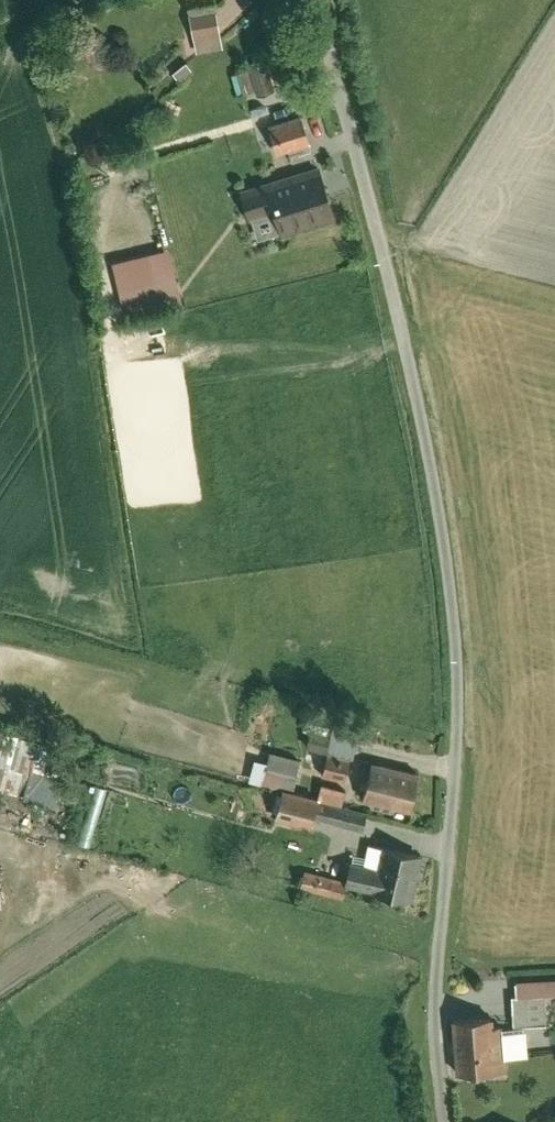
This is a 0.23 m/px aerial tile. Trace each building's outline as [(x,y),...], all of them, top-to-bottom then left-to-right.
[(204,39),(230,35),(225,0),(198,0),(204,39)] [(275,43),(253,50),(263,84),(285,77),(275,43)] [(310,101),(274,111),(283,141),(298,137),(319,131),(310,101)] [(319,131),(298,137),(302,153),(324,147),(319,131)] [(329,153),(247,177),(256,205),(285,196),(292,219),(345,204),(329,153)] [(116,244),(108,244),(108,255),(117,254),(116,244)] [(177,247),(119,260),(131,315),(189,302),(177,247)] [(343,710),(335,739),(360,746),(368,748),(376,720),(343,710)] [(23,796),(30,770),(39,773),(47,744),(2,732),(0,739),(0,789),(23,796)] [(290,776),(300,778),(310,743),(286,737),(281,751),(262,746),(257,766),(290,776)] [(333,738),(326,761),(353,769),(360,746),(335,739),(333,738)] [(430,762),(379,749),(369,786),(381,789),(379,795),(400,800),(402,794),(420,799),(430,762)] [(357,776),(331,770),(328,782),(354,788),(357,776)] [(28,799),(60,809),(68,782),(37,772),(28,799)] [(290,776),(281,806),(321,817),(330,787),(300,778),(290,776)] [(424,893),(435,845),(395,835),(389,858),(357,850),(352,870),(351,875),(355,876),(424,893)] [(311,877),(352,888),(355,876),(351,875),(352,870),(316,860),(311,877)] [(554,985),(554,968),(525,969),(526,986),(554,985)] [(521,1016),(534,1016),(554,1015),(554,1013),(554,985),(526,986),(520,986),(521,1016)] [(508,1006),(461,1008),(463,1064),(510,1062),(508,1006)] [(521,1016),(512,1017),(513,1047),(535,1046),(534,1016),(521,1016)]
